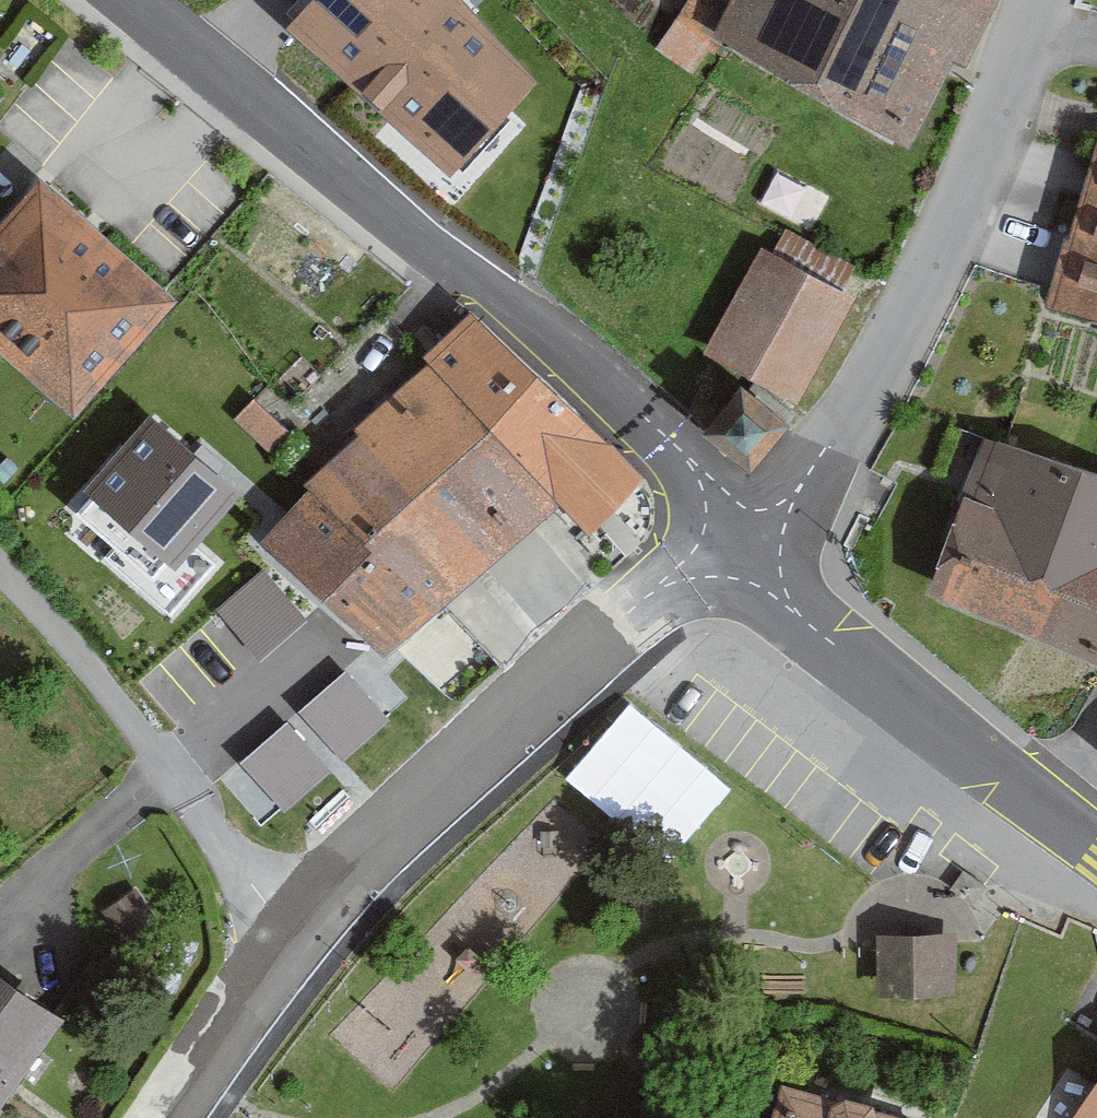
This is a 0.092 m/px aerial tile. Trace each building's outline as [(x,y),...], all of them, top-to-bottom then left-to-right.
[(458,0),(330,0),(300,31),(456,177),(545,83),(458,0)] [(715,35),(924,138),(992,0),(732,0),(715,35)] [(1056,310),(1096,320),(1096,140),(1056,310)] [(0,244),(0,335),(92,413),(188,300),(51,184),(0,244)] [(860,296),(770,249),(717,351),(806,398),(860,296)] [(475,326),(437,357),(461,384),(501,427),(537,465),(570,502),(593,527),(637,488),(475,326)] [(461,384),(437,357),(321,464),(333,477),(383,533),(448,475),(501,427),(461,384)] [(794,420),(752,386),(714,432),(756,466),(794,420)] [(235,494),(153,424),(93,494),(175,564),(235,494)] [(446,609),(570,502),(537,465),(501,427),(448,475),(383,533),(446,609)] [(998,441),(938,602),(1096,660),(1096,475),(998,441)] [(383,533),(333,477),(284,518),(397,650),(446,609),(383,533)] [(259,652),(309,611),(267,562),(218,603),(259,652)] [(238,755),(286,809),(395,713),(347,659),(238,755)] [(954,937),(878,937),(879,999),(955,998),(954,937)] [(73,1020),(0,965),(0,1117),(73,1020)] [(1078,1117),(1096,1117),(1096,1088),(1078,1117)] [(785,1093),(778,1117),(874,1117),(785,1093)]
